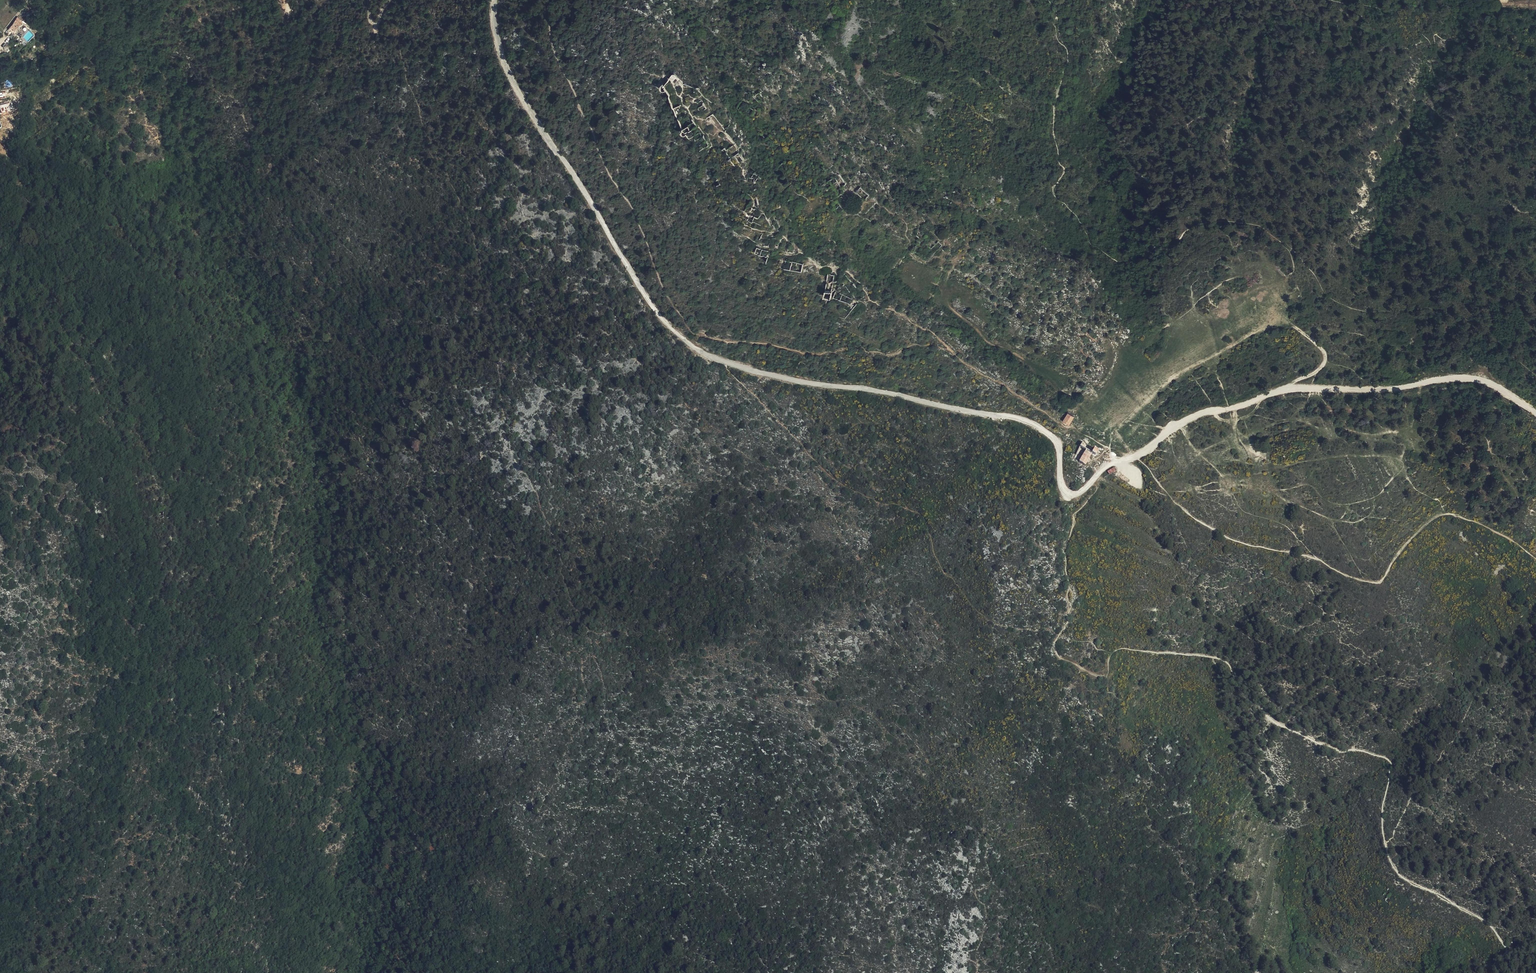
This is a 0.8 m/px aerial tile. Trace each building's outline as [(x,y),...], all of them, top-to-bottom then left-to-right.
[(987,145),(991,140),(986,136),(982,142),(987,145)] [(1075,415),(1068,410),(1063,418),(1070,423),(1075,415)]
